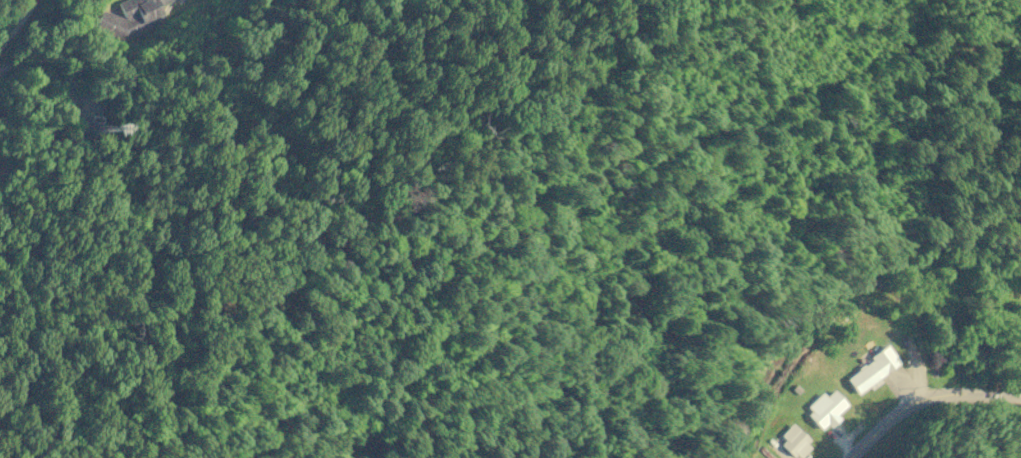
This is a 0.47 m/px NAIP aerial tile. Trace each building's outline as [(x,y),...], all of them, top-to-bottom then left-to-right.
[(115,1),(117,0),(170,0),(157,6),(165,21),(123,41),(92,29),(99,9),(123,18),(115,1)] [(878,378),(899,363),(888,347),(844,377),(856,394),(867,387),(869,389),(881,382),(878,378)] [(845,404),(832,391),(807,415),(819,428),(845,404)] [(811,445),(790,424),(777,439),(797,457),(799,457),(811,445)]
